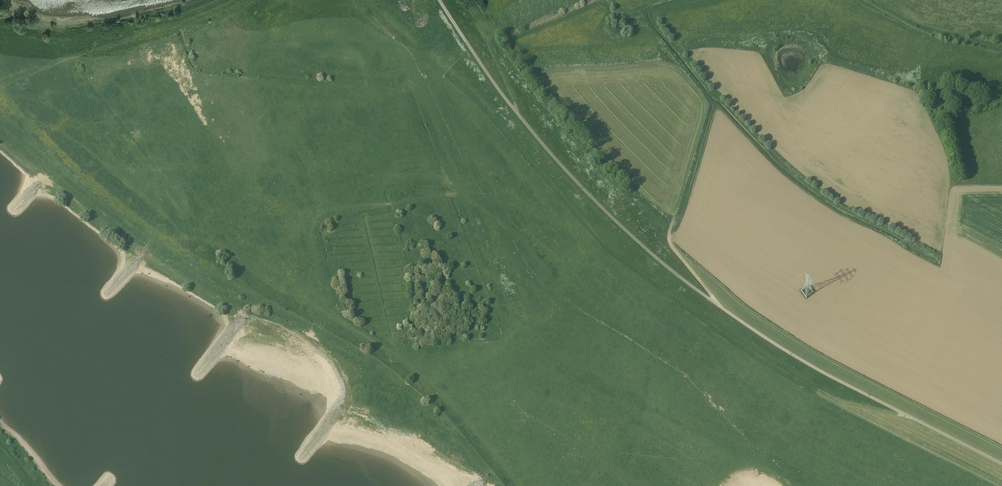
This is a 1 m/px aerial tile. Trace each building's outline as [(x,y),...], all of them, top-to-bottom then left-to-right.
[(806,298),(813,292),(808,286),(801,291),(806,298)]
